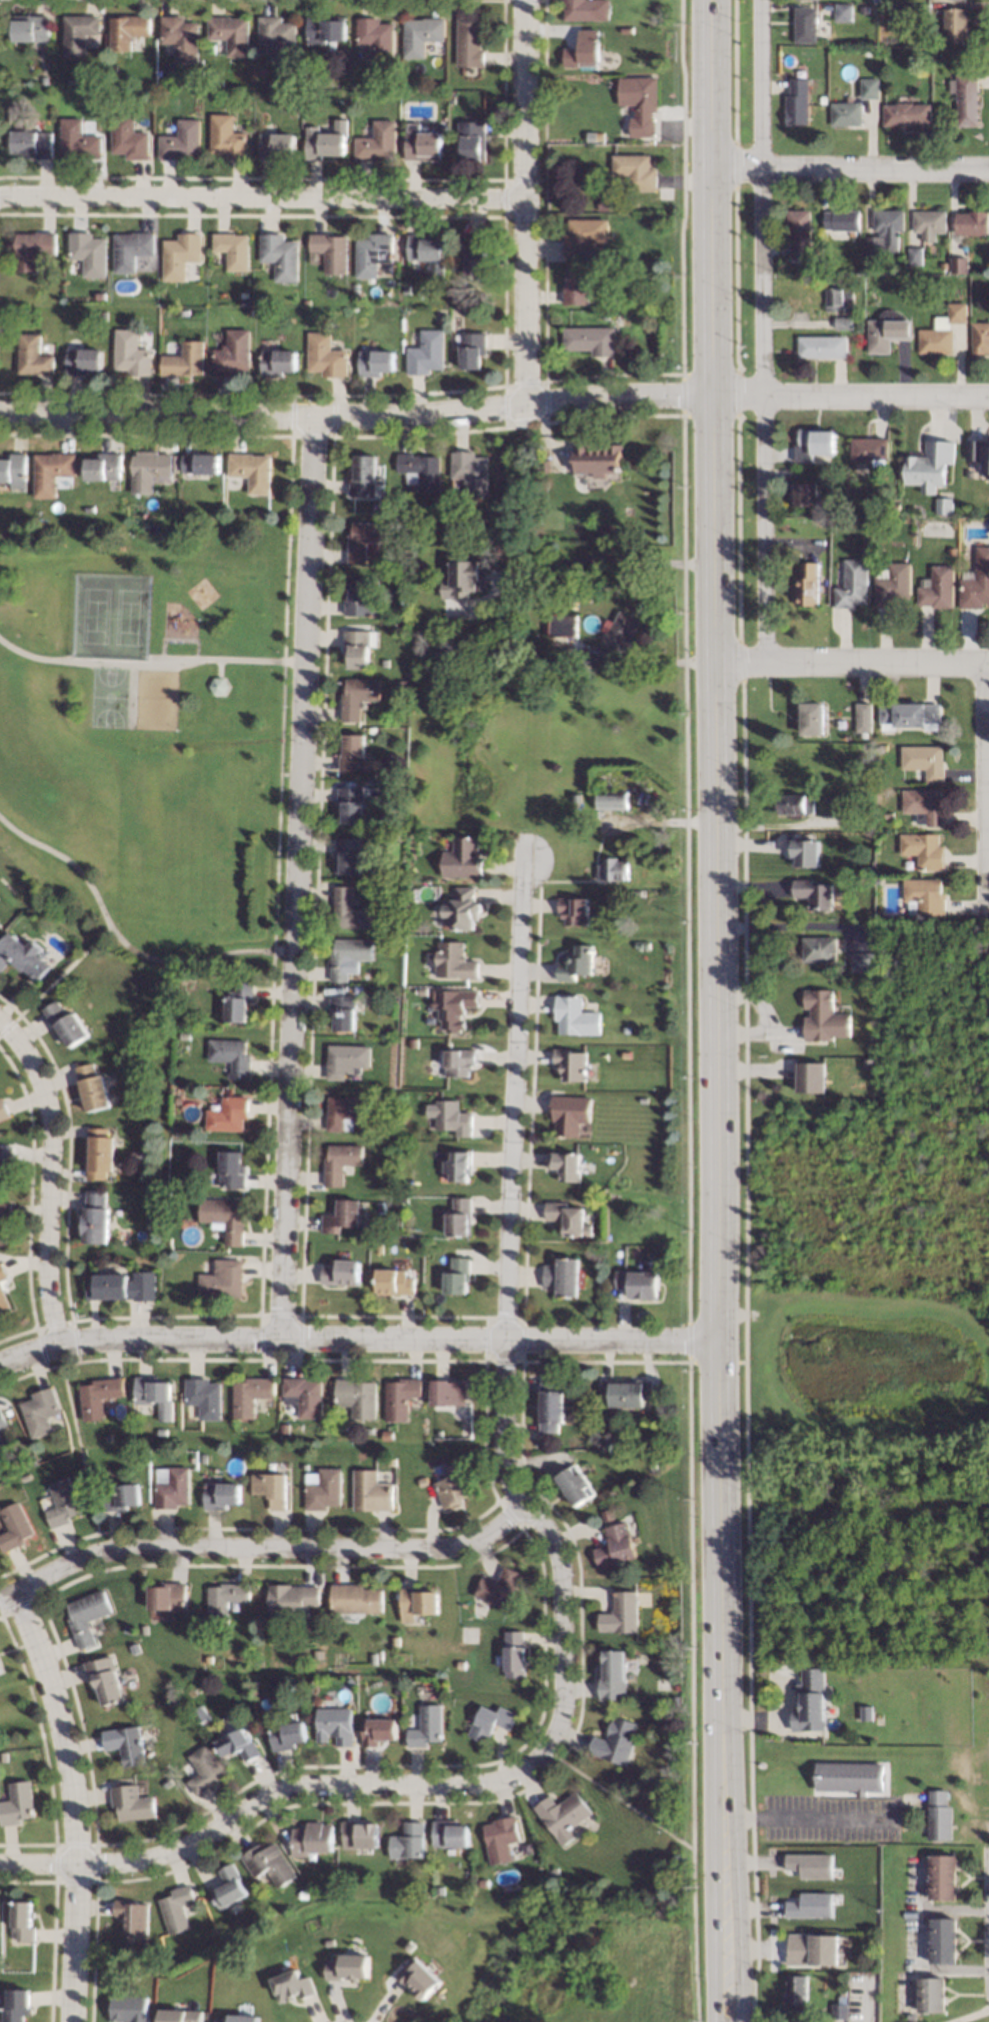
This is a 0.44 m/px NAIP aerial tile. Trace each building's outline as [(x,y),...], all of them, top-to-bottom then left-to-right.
[(561,1),(561,0),(600,0),(600,20),(562,19),(562,1),(561,1)] [(853,3),(852,21),(835,20),(835,3),(853,3)] [(929,19),(901,19),(901,4),(929,3),(929,19)] [(817,42),(795,42),(795,7),(817,7),(817,42)] [(967,42),(943,42),(943,8),(967,8),(967,42)] [(50,41),(15,40),(15,15),(50,15),(50,41)] [(100,34),(86,34),(86,56),(64,56),(65,15),(100,16),(100,34)] [(151,35),(132,35),(132,50),(110,49),(111,17),(120,17),(120,15),(151,16),(151,35)] [(185,22),(199,22),(198,61),(175,61),(176,43),(161,43),(162,16),(185,16),(185,22)] [(231,18),(249,18),(249,56),(227,56),(227,39),(208,39),(208,16),(231,16),(231,18)] [(282,22),(296,22),(296,61),(273,61),(273,43),(259,43),(259,16),(282,16),(282,22)] [(345,40),(326,40),(326,43),(307,43),(307,16),(346,16),(345,40)] [(444,40),(424,40),(424,58),(403,58),(403,18),(423,19),(423,17),(444,17),(444,40)] [(480,48),(483,48),(483,66),(456,66),(456,17),(480,17),(480,48)] [(379,22),(394,22),(393,62),(370,62),(370,44),(356,43),(356,18),(379,18),(379,22)] [(598,62),(595,62),(595,69),(579,69),(579,66),(562,66),(562,48),(577,48),(577,28),(598,29),(598,62)] [(117,71),(109,71),(110,63),(117,63),(117,71)] [(976,126),(957,126),(956,92),(949,92),(949,78),(955,78),(955,72),(976,71),(976,126)] [(657,112),(651,112),(651,117),(657,117),(657,129),(639,129),(639,112),(635,112),(635,89),(626,89),(626,83),(634,83),(634,76),(657,76),(657,112)] [(809,124),(790,124),(790,125),(786,125),(785,94),(790,94),(789,78),(808,78),(809,124)] [(879,97),(861,98),(860,78),(878,78),(879,97)] [(861,125),(830,125),(830,102),(861,102),(861,125)] [(912,104),(930,104),(931,122),(913,122),(913,125),(883,125),(882,104),(896,104),(896,102),(912,102),(912,104)] [(233,132),(247,132),(247,158),(224,158),(224,152),(210,152),(211,113),(234,114),(233,132)] [(135,131),(149,131),(149,159),(126,159),(126,153),(112,153),(112,114),(135,114),(135,131)] [(83,135),(102,135),(102,158),(78,158),(78,157),(61,156),(62,118),(83,118),(83,135)] [(199,157),(181,157),(181,159),(158,158),(159,135),(178,135),(178,118),(200,119),(199,157)] [(348,155),(328,155),(328,159),(306,159),(306,125),(335,125),(335,118),(348,119),(348,155)] [(395,158),(377,158),(377,160),(354,160),(354,136),(373,137),(373,119),(395,120),(395,158)] [(484,138),(481,137),(481,161),(461,160),(462,140),(457,140),(457,120),(484,121),(484,138)] [(420,132),(441,132),(441,160),(405,160),(405,122),(420,122),(420,132)] [(445,131),(436,131),(437,123),(445,123),(445,131)] [(53,132),(52,158),(37,157),(37,153),(13,152),(14,130),(53,132)] [(295,155),(282,155),(282,160),(259,159),(260,133),(295,134),(295,155)] [(649,168),(656,168),(656,189),(628,189),(628,174),(612,174),(612,154),(649,154),(649,168)] [(811,256),(791,256),(791,240),(787,240),(786,209),(810,209),(811,256)] [(860,230),(831,230),(831,229),(823,229),(824,211),(831,211),(831,209),(860,209),(860,230)] [(903,231),(891,231),(891,234),(878,234),(878,231),(873,231),(873,209),(903,209),(903,231)] [(945,232),(911,232),(911,210),(945,210),(945,232)] [(987,235),(954,235),(954,212),(969,212),(969,211),(987,211),(987,235)] [(607,230),(614,230),(614,236),(607,236),(607,241),(589,242),(589,255),(563,255),(562,233),(569,233),(568,219),(607,218),(607,230)] [(55,232),(55,255),(36,254),(36,272),(15,271),(16,233),(34,233),(35,231),(55,232)] [(91,238),(105,238),(105,277),(82,277),(82,258),(68,258),(69,232),(91,232),(91,238)] [(153,255),(134,255),(134,273),(113,273),(113,234),(131,234),(131,232),(153,232),(153,255)] [(234,234),(248,234),(248,271),(226,271),(226,250),(212,250),(212,232),(234,233),(234,234)] [(200,261),(185,261),(185,281),(162,280),(162,239),(177,239),(177,233),(201,233),(200,261)] [(283,240),(298,241),(297,281),(274,281),(275,261),(259,261),(260,233),(284,234),(283,240)] [(332,235),(346,235),(347,273),(324,273),(324,251),(309,251),(309,233),(332,233),(332,235)] [(392,262),(377,262),(377,278),(355,277),(355,238),(369,238),(369,233),(392,233),(392,262)] [(429,239),(443,239),(442,260),(407,259),(407,233),(429,234),(429,239)] [(485,275),(465,275),(465,251),(467,251),(467,236),(485,236),(485,275)] [(883,255),(863,254),(863,236),(884,236),(883,255)] [(921,265),(907,265),(907,247),(921,247),(921,265)] [(967,272),(950,272),(950,257),(966,257),(967,272)] [(588,303),(562,303),(563,282),(567,282),(568,268),(589,268),(588,303)] [(411,284),(411,294),(402,293),(402,284),(411,284)] [(853,305),(843,305),(843,312),(825,312),(825,286),(853,287),(853,305)] [(266,302),(257,302),(257,294),(266,294),(266,302)] [(966,322),(948,322),(948,329),(952,329),(952,353),(918,353),(918,329),(934,329),(934,315),(948,315),(948,302),(966,302),(966,322)] [(267,316),(259,317),(258,309),(266,308),(267,316)] [(896,309),(902,312),(907,319),(912,319),(912,339),(890,339),(889,352),(867,352),(867,319),(877,319),(879,314),(883,310),(889,309),(896,309)] [(851,329),(834,329),(834,318),(851,318),(851,329)] [(970,321),(988,321),(988,354),(970,354),(970,321)] [(615,355),(592,355),(592,350),(563,349),(563,326),(615,327),(615,355)] [(136,348),(150,348),(150,375),(128,375),(128,370),(113,369),(114,328),(137,328),(136,348)] [(249,370),(235,370),(235,376),(212,376),(212,348),(222,348),(222,344),(226,344),(226,328),(249,328),(249,370)] [(442,368),(429,368),(429,373),(405,372),(405,347),(419,347),(420,329),(443,329),(442,368)] [(330,349),(347,349),(346,376),(321,376),(321,371),(307,370),(308,331),(330,332),(330,349)] [(486,353),(481,353),(481,368),(460,368),(460,333),(486,332),(486,353)] [(39,354),(53,355),(53,374),(17,373),(18,333),(39,333),(39,354)] [(846,358),(798,358),(798,335),(846,335),(846,358)] [(202,375),(161,375),(161,355),(182,355),(181,340),(201,340),(202,375)] [(101,349),(101,370),(87,370),(87,374),(65,374),(66,348),(101,349)] [(296,350),(295,372),(281,371),(281,376),(260,375),(261,349),(296,350)] [(394,372),(380,372),(380,376),(358,376),(359,350),(394,350),(394,372)] [(821,430),(834,431),(834,454),(812,454),(812,461),(794,461),(794,444),(798,444),(798,427),(821,427),(821,430)] [(988,437),(988,478),(986,478),(986,472),(981,472),(982,460),(965,460),(966,439),(988,440),(988,437)] [(888,460),(853,461),(852,439),(887,438),(888,460)] [(589,447),(607,446),(607,444),(619,444),(620,471),(606,472),(606,477),(592,478),(592,471),(573,471),(573,439),(588,439),(589,447)] [(953,442),(952,463),(944,463),(943,483),(934,483),(934,492),(920,491),(920,484),(905,484),(906,455),(924,455),(925,440),(953,442)] [(474,456),(487,455),(488,494),(464,494),(464,477),(449,477),(449,451),(474,451),(474,456)] [(121,479),(86,478),(86,457),(98,457),(98,452),(121,452),(121,479)] [(10,481),(0,481),(0,458),(10,458),(10,453),(26,453),(26,480),(25,480),(25,491),(10,491),(10,481)] [(75,476),(56,476),(56,497),(35,497),(35,454),(75,453),(75,476)] [(172,453),(172,476),(153,475),(153,492),(132,492),(133,454),(150,454),(150,453),(172,453)] [(221,454),(220,474),(183,472),(183,454),(196,455),(196,453),(221,454)] [(253,454),(270,455),(270,493),(249,493),(249,476),(228,476),(228,453),(253,453),(253,454)] [(376,454),(374,494),(349,493),(349,477),(353,477),(354,453),(376,454)] [(411,456),(440,456),(440,491),(419,491),(419,483),(406,483),(406,471),(396,471),(395,453),(411,453),(411,456)] [(816,504),(792,505),(791,482),(815,481),(816,504)] [(952,498),(951,513),(935,513),(936,497),(952,498)] [(905,509),(893,509),(893,499),(905,500),(905,509)] [(385,542),(367,541),(366,563),(348,562),(348,534),(351,534),(351,521),(385,522),(385,542)] [(974,546),(988,547),(988,603),(982,603),(982,609),(958,608),(959,578),(973,579),(974,546)] [(955,548),(955,555),(947,554),(947,547),(955,548)] [(464,553),(486,553),(486,589),(468,588),(468,596),(441,597),(442,578),(450,578),(450,558),(453,559),(453,553),(457,550),(464,550),(464,553)] [(866,603),(856,603),(856,607),(834,607),(834,587),(843,587),(843,559),(866,559),(866,603)] [(817,604),(796,604),(796,577),(800,577),(800,561),(818,561),(817,604)] [(910,597),(900,597),(900,599),(892,599),(892,607),(875,607),(874,576),(876,576),(876,572),(887,571),(887,562),(909,562),(910,597)] [(952,608),(931,608),(931,605),(917,605),(917,586),(930,586),(930,565),(952,565),(952,608)] [(370,595),(379,595),(379,615),(345,615),(345,597),(349,597),(349,579),(370,579),(370,595)] [(639,620),(622,653),(600,642),(605,631),(608,633),(619,610),(639,620)] [(575,636),(548,636),(547,615),(575,615),(575,636)] [(375,631),(375,645),(368,645),(368,667),(348,666),(349,653),(343,653),(344,630),(375,631)] [(229,685),(224,696),(214,695),(209,685),(215,676),(224,676),(229,685)] [(380,699),(360,700),(361,720),(340,721),(340,692),(346,691),(345,678),(379,678),(380,699)] [(405,680),(405,689),(397,689),(398,679),(405,680)] [(823,734),(800,734),(801,702),(823,702),(823,734)] [(869,731),(855,731),(855,703),(869,703),(869,731)] [(939,722),(938,722),(938,729),(924,729),(924,726),(895,726),(895,730),(881,730),(881,722),(879,722),(879,704),(939,704),(939,722)] [(365,768),(338,769),(338,747),(344,747),(343,734),(365,734),(365,768)] [(941,760),(942,760),(943,782),(925,782),(925,768),(901,769),(901,746),(941,746),(941,760)] [(363,822),(342,822),(342,809),(337,809),(338,787),(364,787),(363,822)] [(939,804),(943,804),(943,825),(925,825),(925,823),(915,823),(915,812),(901,812),(902,789),(939,789),(939,804)] [(626,809),(595,809),(595,792),(626,792),(626,809)] [(813,812),(778,812),(777,794),(813,793),(813,812)] [(851,813),(834,813),(834,795),(851,795),(851,813)] [(892,810),(891,818),(883,818),(883,810),(892,810)] [(937,845),(943,845),(943,870),(917,870),(917,854),(899,854),(899,833),(937,833),(937,845)] [(477,852),(480,852),(479,857),(482,857),(482,877),(442,877),(443,851),(453,851),(453,835),(477,836),(477,852)] [(362,872),(336,872),(336,837),(362,838),(362,872)] [(817,866),(795,865),(795,856),(791,856),(791,839),(817,840),(817,866)] [(616,860),(629,860),(629,879),(597,880),(597,865),(604,865),(603,857),(616,857),(616,860)] [(939,895),(943,895),(943,913),(906,914),(906,901),(901,901),(901,879),(939,878),(939,895)] [(810,884),(831,883),(831,908),(807,909),(807,896),(793,896),(793,879),(810,879),(810,884)] [(353,907),(373,907),(373,927),(337,927),(337,914),(334,914),(333,887),(352,887),(353,907)] [(474,888),(473,902),(481,902),(481,912),(476,912),(476,921),(473,921),(473,929),(451,929),(451,917),(442,917),(442,905),(451,905),(451,898),(454,898),(454,887),(474,888)] [(586,925),(564,924),(564,918),(560,918),(560,913),(557,913),(557,897),(587,897),(586,925)] [(10,959),(0,970),(0,943),(10,931),(26,945),(31,939),(42,948),(37,955),(51,966),(39,980),(28,971),(26,973),(13,963),(14,962),(10,959)] [(835,961),(802,961),(802,936),(834,936),(835,961)] [(373,959),(350,958),(350,981),(331,980),(332,951),(334,951),(335,938),(373,939),(373,959)] [(463,942),(462,955),(466,955),(465,961),(478,962),(477,980),(461,979),(461,977),(435,976),(436,950),(437,951),(438,941),(463,942)] [(593,945),(591,975),(574,974),(574,982),(556,981),(557,963),(560,963),(560,948),(575,949),(575,944),(593,945)] [(253,980),(252,999),(246,999),(245,1021),(224,1020),(225,990),(233,990),(233,979),(253,980)] [(426,995),(418,995),(418,987),(426,987),(426,995)] [(831,1013),(847,1013),(848,1036),(831,1036),(831,1039),(804,1039),(804,1016),(808,1016),(808,1008),(804,1008),(803,989),(831,989),(831,1013)] [(477,1006),(464,1006),(464,1014),(460,1014),(461,1019),(465,1019),(465,1029),(461,1029),(461,1034),(445,1034),(445,1028),(440,1028),(440,1019),(437,1019),(437,1008),(432,1008),(432,991),(477,990),(477,1006)] [(357,995),(355,1031),(335,1030),(335,1017),(329,1016),(330,994),(357,995)] [(580,1012),(598,1012),(599,1034),(556,1034),(556,1021),(553,1021),(553,994),(579,994),(580,1012)] [(66,1015),(74,1010),(89,1033),(69,1047),(63,1038),(61,1040),(41,1009),(56,999),(66,1015)] [(189,1030),(189,1040),(178,1039),(179,1030),(189,1030)] [(246,1039),(246,1053),(250,1053),(249,1080),(227,1079),(228,1072),(230,1072),(231,1061),(207,1060),(208,1038),(246,1039)] [(372,1045),(371,1067),(361,1067),(360,1078),(345,1078),(345,1080),(327,1079),(329,1043),(372,1045)] [(572,1053),(585,1053),(584,1082),(560,1081),(560,1066),(551,1066),(552,1048),(572,1048),(572,1053)] [(474,1064),(472,1063),(472,1070),(468,1070),(468,1076),(445,1076),(445,1049),(474,1050),(474,1064)] [(823,1091),(796,1091),(796,1061),(824,1061),(823,1091)] [(96,1075),(102,1073),(110,1105),(86,1111),(74,1067),(92,1062),(96,1075)] [(10,1115),(0,1119),(0,1096),(2,1095),(10,1115)] [(248,1096),(247,1118),(243,1118),(243,1130),(205,1128),(206,1108),(221,1109),(221,1095),(248,1096)] [(366,1117),(354,1118),(354,1131),(326,1131),(326,1115),(329,1115),(328,1096),(366,1095),(366,1117)] [(590,1097),(589,1123),(579,1123),(579,1137),(554,1136),(555,1121),(551,1121),(551,1116),(550,1116),(551,1095),(590,1097)] [(458,1111),(472,1112),(472,1131),(457,1131),(457,1130),(435,1129),(435,1117),(426,1117),(427,1103),(435,1103),(435,1100),(458,1100),(458,1111)] [(107,1136),(115,1136),(114,1170),(106,1170),(106,1179),(86,1178),(88,1125),(108,1126),(107,1136)] [(362,1164),(343,1164),(343,1186),(324,1185),(325,1155),(329,1155),(329,1144),(363,1144),(362,1164)] [(8,1180),(0,1180),(0,1145),(14,1145),(13,1169),(9,1168),(8,1180)] [(142,1151),(141,1159),(132,1159),(133,1150),(142,1151)] [(241,1150),(241,1163),(245,1163),(245,1186),(219,1185),(220,1150),(241,1150)] [(471,1174),(468,1174),(468,1182),(451,1182),(451,1173),(443,1173),(443,1159),(452,1159),(452,1150),(471,1151),(471,1174)] [(581,1153),(580,1183),(560,1182),(561,1173),(556,1173),(556,1168),(547,1168),(547,1151),(581,1153)] [(183,1179),(182,1188),(172,1187),(173,1178),(183,1179)] [(106,1190),(105,1206),(109,1206),(108,1242),(83,1242),(83,1234),(82,1234),(83,1214),(85,1214),(85,1189),(106,1190)] [(240,1199),(239,1212),(243,1213),(243,1245),(225,1244),(225,1228),(210,1228),(211,1221),(199,1220),(199,1197),(240,1199)] [(470,1235),(446,1236),(446,1213),(452,1213),(452,1197),(470,1197),(470,1235)] [(360,1200),(359,1226),(339,1226),(339,1233),(321,1233),(321,1214),(336,1215),(337,1199),(360,1200)] [(567,1207),(584,1208),(584,1223),(593,1223),(593,1237),(565,1236),(566,1220),(546,1220),(546,1201),(568,1201),(567,1207)] [(7,1244),(0,1244),(0,1202),(11,1202),(11,1232),(7,1232),(7,1244)] [(384,1244),(383,1254),(376,1254),(376,1243),(384,1244)] [(468,1283),(466,1283),(466,1294),(443,1294),(444,1272),(450,1273),(451,1255),(469,1255),(468,1283)] [(579,1257),(578,1298),(554,1297),(554,1288),(543,1288),(543,1265),(558,1265),(558,1257),(579,1257)] [(243,1259),(241,1296),(198,1294),(198,1273),(214,1273),(214,1258),(243,1259)] [(360,1260),(358,1286),(320,1284),(321,1263),(336,1264),(336,1259),(360,1260)] [(8,1276),(0,1280),(0,1260),(1,1260),(8,1276)] [(156,1299),(133,1299),(133,1297),(86,1298),(85,1280),(94,1280),(94,1273),(128,1272),(128,1280),(133,1280),(133,1270),(155,1269),(156,1299)] [(405,1277),(416,1277),(416,1294),(375,1294),(375,1269),(405,1269),(405,1277)] [(658,1299),(628,1298),(628,1288),(613,1288),(613,1270),(659,1271),(658,1299)] [(11,1306),(0,1311),(0,1280),(11,1306)] [(124,1396),(108,1397),(103,1403),(104,1418),(83,1420),(80,1384),(93,1383),(92,1379),(122,1376),(124,1396)] [(305,1379),(321,1379),(321,1418),(299,1418),(299,1403),(282,1403),(282,1376),(305,1376),(305,1379)] [(421,1396),(407,1396),(407,1421),(384,1420),(385,1380),(398,1380),(398,1376),(421,1376),(421,1396)] [(149,1381),(171,1381),(171,1420),(159,1420),(159,1404),(135,1404),(135,1377),(150,1377),(149,1381)] [(209,1382),(221,1381),(221,1419),(199,1419),(199,1404),(185,1404),(184,1377),(208,1377),(209,1382)] [(275,1398),(254,1398),(254,1418),(232,1418),(232,1380),(244,1380),(244,1377),(275,1377),(275,1398)] [(361,1381),(375,1381),(376,1419),(351,1419),(351,1405),(335,1405),(335,1378),(361,1377),(361,1381)] [(453,1381),(466,1382),(466,1406),(430,1405),(431,1378),(453,1378),(453,1381)] [(559,1390),(565,1391),(564,1422),(559,1421),(558,1432),(540,1432),(540,1412),(537,1412),(537,1395),(540,1395),(541,1379),(560,1380),(559,1390)] [(652,1399),(643,1399),(643,1407),(609,1406),(609,1398),(600,1398),(600,1379),(652,1379),(652,1399)] [(61,1411),(46,1415),(51,1431),(31,1437),(20,1402),(33,1398),(31,1393),(52,1386),(61,1411)] [(594,1432),(586,1432),(586,1422),(594,1422),(594,1432)] [(443,1439),(434,1439),(434,1429),(443,1429),(443,1439)] [(392,1440),(382,1440),(382,1430),(392,1430),(392,1440)] [(475,1493),(464,1497),(465,1502),(444,1510),(434,1483),(448,1478),(444,1465),(462,1459),(475,1493)] [(658,1469),(651,1471),(650,1464),(657,1463),(658,1469)] [(596,1494),(577,1506),(558,1477),(577,1464),(596,1494)] [(188,1503),(176,1503),(176,1508),(153,1508),(153,1467),(188,1466),(188,1503)] [(340,1505),(327,1505),(327,1510),(304,1509),(305,1471),(319,1471),(319,1467),(341,1467),(340,1505)] [(377,1482),(394,1482),(393,1510),(353,1509),(353,1468),(377,1469),(377,1482)] [(29,1478),(21,1481),(19,1475),(27,1472),(29,1478)] [(286,1509),(269,1509),(269,1494),(250,1494),(251,1472),(286,1473),(286,1509)] [(429,1482),(421,1486),(418,1478),(426,1475),(429,1482)] [(80,1512),(68,1516),(70,1521),(50,1528),(43,1510),(56,1505),(49,1483),(68,1476),(80,1512)] [(140,1505),(126,1506),(126,1509),(102,1511),(100,1493),(115,1491),(114,1484),(138,1481),(140,1505)] [(240,1504),(226,1503),(226,1508),(203,1508),(204,1482),(240,1483),(240,1504)] [(3,1552),(0,1546),(0,1534),(8,1530),(0,1514),(0,1509),(17,1500),(33,1533),(22,1538),(24,1542),(3,1552)] [(637,1556),(599,1567),(593,1548),(610,1543),(605,1526),(627,1520),(637,1556)] [(522,1572),(508,1608),(474,1595),(482,1576),(497,1582),(504,1564),(522,1572)] [(185,1609),(169,1609),(169,1608),(147,1608),(147,1585),(160,1585),(160,1581),(186,1582),(185,1609)] [(249,1601),(227,1601),(227,1624),(207,1624),(207,1586),(220,1586),(220,1582),(249,1583),(249,1601)] [(291,1585),(319,1585),(319,1605),(294,1606),(294,1613),(268,1613),(268,1583),(291,1582),(291,1585)] [(364,1587),(382,1587),(382,1612),(330,1611),(331,1583),(364,1583),(364,1587)] [(427,1590),(437,1590),(437,1613),(414,1613),(414,1621),(400,1621),(400,1587),(427,1586),(427,1590)] [(112,1612),(87,1622),(95,1644),(79,1650),(66,1618),(70,1616),(65,1603),(103,1588),(112,1612)] [(637,1631),(598,1631),(598,1612),(611,1612),(611,1609),(614,1609),(614,1590),(636,1590),(637,1631)] [(133,1627),(131,1634),(123,1632),(124,1625),(133,1627)] [(523,1677),(504,1677),(504,1629),(523,1629),(523,1677)] [(140,1651),(132,1654),(129,1646),(137,1643),(140,1651)] [(625,1697),(598,1697),(598,1660),(603,1660),(603,1649),(626,1649),(625,1697)] [(321,1658),(313,1658),(313,1650),(321,1650),(321,1658)] [(116,1669),(115,1669),(124,1700),(102,1706),(94,1678),(88,1680),(83,1662),(112,1654),(116,1669)] [(824,1691),(826,1691),(825,1729),(792,1729),(792,1707),(798,1707),(798,1684),(803,1684),(802,1667),(825,1668),(824,1691)] [(355,1682),(350,1687),(345,1681),(350,1677),(355,1682)] [(442,1740),(427,1741),(427,1746),(407,1746),(407,1728),(420,1728),(420,1704),(442,1703),(442,1740)] [(209,1716),(197,1724),(189,1711),(201,1704),(209,1716)] [(497,1711),(500,1704),(517,1713),(509,1730),(496,1723),(486,1743),(467,1734),(482,1704),(497,1711)] [(859,1720),(871,1720),(871,1706),(860,1706),(859,1720)] [(352,1746),(336,1746),(336,1736),(330,1736),(330,1732),(316,1732),(315,1707),(351,1707),(352,1746)] [(637,1722),(632,1735),(635,1736),(624,1765),(587,1751),(594,1734),(603,1738),(613,1713),(637,1722)] [(678,1718),(676,1724),(667,1722),(668,1716),(678,1718)] [(397,1739),(378,1739),(378,1746),(361,1746),(360,1718),(397,1717),(397,1739)] [(306,1741),(294,1743),(294,1747),(271,1751),(267,1724),(289,1720),(289,1722),(303,1719),(306,1741)] [(145,1762),(122,1766),(119,1747),(104,1749),(101,1731),(138,1724),(145,1762)] [(249,1740),(253,1738),(261,1753),(244,1761),(239,1751),(233,1754),(232,1752),(222,1756),(214,1740),(242,1726),(249,1740)] [(226,1774),(195,1795),(185,1781),(198,1772),(187,1755),(205,1743),(226,1774)] [(882,1791),(865,1791),(865,1797),(856,1797),(856,1791),(816,1790),(817,1761),(882,1763),(882,1791)] [(172,1782),(165,1787),(162,1783),(169,1778),(172,1782)] [(1,1827),(0,1821),(0,1802),(10,1800),(8,1783),(29,1780),(34,1815),(20,1817),(21,1824),(1,1827)] [(139,1796),(152,1795),(154,1817),(119,1820),(118,1805),(112,1806),(110,1787),(138,1784),(139,1796)] [(946,1806),(950,1806),(950,1839),(926,1839),(926,1806),(927,1806),(927,1790),(946,1790),(946,1806)] [(592,1812),(571,1828),(576,1835),(563,1846),(533,1806),(549,1794),(557,1805),(575,1791),(592,1812)] [(521,1840),(509,1843),(513,1859),(491,1864),(482,1824),(494,1821),(493,1820),(515,1814),(521,1840)] [(456,1824),(469,1824),(469,1845),(432,1846),(432,1820),(456,1819),(456,1824)] [(357,1821),(365,1821),(365,1823),(377,1823),(377,1848),(341,1848),(341,1837),(340,1837),(340,1820),(357,1820),(357,1821)] [(321,1824),(331,1823),(332,1851),(308,1851),(308,1855),(291,1856),(290,1826),(305,1826),(305,1821),(321,1821),(321,1824)] [(423,1857),(388,1857),(388,1834),(402,1834),(402,1821),(424,1821),(423,1857)] [(296,1876),(277,1889),(265,1871),(254,1879),(239,1856),(259,1843),(262,1848),(273,1841),(296,1876)] [(831,1854),(786,1854),(785,1870),(800,1870),(799,1878),(831,1879),(831,1854)] [(955,1899),(928,1899),(928,1855),(954,1854),(955,1899)] [(248,1893),(219,1910),(209,1893),(225,1884),(217,1870),(231,1862),(248,1893)] [(560,1874),(550,1876),(549,1869),(558,1866),(560,1874)] [(489,1886),(479,1887),(479,1877),(489,1877),(489,1886)] [(194,1901),(181,1905),(188,1928),(169,1934),(157,1898),(171,1894),(170,1890),(189,1884),(194,1901)] [(443,1894),(436,1893),(436,1886),(444,1886),(443,1894)] [(307,1890),(306,1899),(297,1898),(298,1889),(307,1890)] [(831,1917),(831,1893),(800,1893),(800,1901),(785,1901),(786,1917),(831,1917)] [(31,1926),(36,1926),(35,1941),(17,1941),(17,1935),(11,1935),(11,1899),(32,1899),(31,1926)] [(137,1900),(137,1903),(148,1904),(147,1935),(123,1934),(124,1915),(114,1914),(114,1899),(137,1900)] [(956,1963),(928,1962),(929,1918),(956,1919),(956,1963)] [(819,1934),(819,1935),(837,1935),(836,1963),(819,1962),(819,1965),(788,1964),(788,1933),(819,1934)] [(371,1978),(362,1978),(362,1980),(352,1979),(352,1976),(344,1976),(344,1978),(327,1978),(328,1959),(343,1959),(343,1953),(371,1954),(371,1978)] [(443,1980),(424,2001),(418,1994),(419,1993),(409,1984),(408,1985),(397,1974),(416,1955),(443,1980)] [(303,1976),(310,1974),(317,1992),(302,1997),(301,1993),(296,1995),(296,1997),(289,2000),(288,1998),(281,2001),(272,1977),(299,1967),(303,1976)] [(806,2010),(795,2010),(795,2005),(787,2005),(787,1995),(785,1995),(785,1991),(786,1991),(787,1975),(806,1976),(806,2010)] [(943,2011),(917,2011),(917,1977),(943,1977),(943,2011)] [(24,2014),(24,2021),(2,2021),(3,2007),(7,2007),(7,1988),(30,1989),(30,2007),(31,2007),(31,2014),(24,2014)] [(150,2016),(150,2021),(131,2021),(111,2020),(112,1994),(148,1995),(148,2016),(150,2016)] [(847,2004),(846,2018),(830,2017),(831,2003),(847,2004)] [(203,2010),(202,2021),(161,2021),(161,2008),(203,2010)] [(261,2015),(261,2021),(216,2021),(216,2017),(231,2018),(231,2014),(261,2015)]
